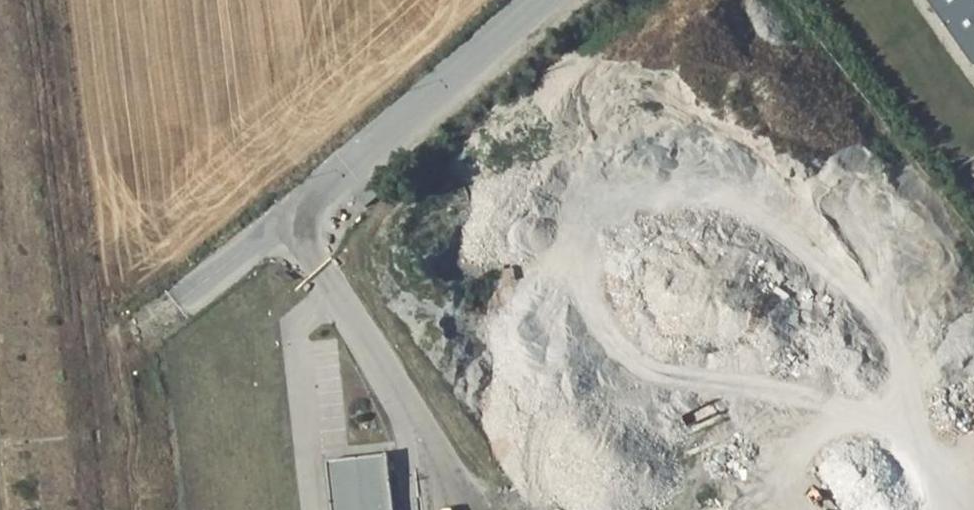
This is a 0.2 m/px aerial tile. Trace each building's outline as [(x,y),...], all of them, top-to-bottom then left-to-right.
[(973,63),(973,0),(932,0),(973,63)] [(329,457),(332,509),(391,509),(387,454),(329,457)]
